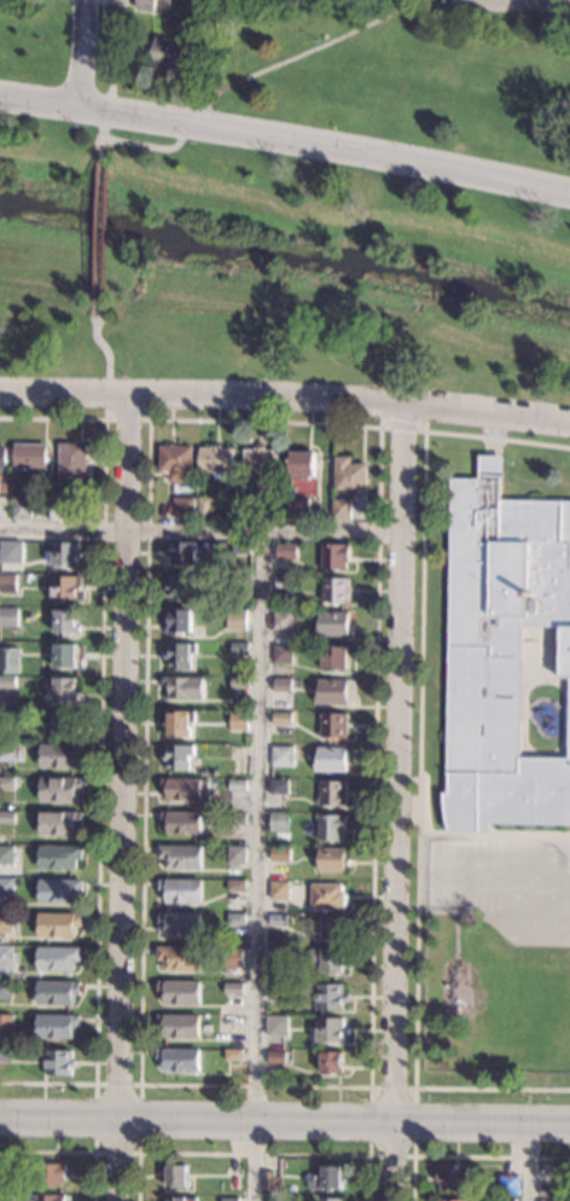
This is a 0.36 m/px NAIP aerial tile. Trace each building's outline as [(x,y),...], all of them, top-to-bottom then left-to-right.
[(135,10),(136,0),(156,0),(155,11),(135,10)] [(186,39),(181,74),(151,69),(156,35),(186,39)] [(85,477),(59,476),(60,443),(86,443),(85,477)] [(176,445),(192,446),(191,483),(168,482),(168,472),(159,472),(161,446),(170,446),(170,443),(176,443),(176,445)] [(45,469),(13,469),(14,445),(46,445),(45,469)] [(221,449),(232,449),(231,480),(211,478),(213,472),(199,472),(199,449),(211,449),(211,446),(221,447),(221,449)] [(266,449),(279,449),(279,474),(269,474),(269,485),(252,485),(252,474),(245,474),(245,448),(256,449),(256,447),(266,447),(266,449)] [(314,475),(309,475),(309,481),(301,480),(301,476),(291,476),(291,452),(314,452),(314,475)] [(499,500),(569,502),(569,678),(560,678),(562,628),(523,628),(519,756),(569,758),(569,826),(488,825),(488,831),(448,831),(446,819),(443,796),(443,794),(447,794),(448,774),(443,774),(450,478),(478,480),(478,457),(502,457),(502,483),(499,483),(499,500)] [(349,463),(366,463),(365,498),(354,497),(354,491),(335,491),(336,458),(350,458),(349,463)] [(77,518),(59,518),(59,492),(78,493),(77,518)] [(29,520),(13,518),(13,498),(30,499),(29,520)] [(193,517),(173,516),(173,498),(194,499),(193,517)] [(210,517),(198,516),(198,498),(211,498),(210,517)] [(256,518),(243,517),(244,499),(256,499),(256,518)] [(307,518),(289,517),(289,500),(308,500),(307,518)] [(349,518),(332,518),(332,500),(349,500),(349,518)] [(22,563),(0,563),(0,541),(22,541),(22,563)] [(196,565),(170,564),(170,559),(168,559),(168,550),(170,550),(170,541),(196,543),(196,565)] [(251,555),(233,553),(233,543),(251,544),(251,555)] [(78,550),(81,550),(80,557),(77,557),(77,567),(52,565),(53,561),(45,561),(45,552),(53,552),(53,544),(78,544),(78,550)] [(296,558),(277,558),(277,544),(296,545),(296,558)] [(350,562),(347,562),(347,570),(322,569),(322,544),(350,545),(350,562)] [(14,592),(0,592),(0,574),(14,574),(14,592)] [(81,591),(83,591),(82,599),(51,599),(52,576),(81,578),(81,591)] [(194,598),(169,598),(170,591),(167,591),(167,582),(169,582),(170,576),(194,576),(194,598)] [(251,594),(231,594),(232,576),(251,576),(251,594)] [(293,590),(275,590),(275,578),(293,578),(295,578),(293,590)] [(349,603),(322,603),(322,579),(326,579),(350,580),(349,603)] [(16,627),(0,627),(0,608),(17,608),(16,627)] [(191,633),(184,632),(184,636),(176,636),(176,633),(167,633),(167,623),(168,623),(169,610),(191,610),(191,633)] [(245,629),(228,629),(228,610),(245,611),(245,629)] [(77,625),(80,625),(80,633),(70,633),(70,636),(56,634),(56,611),(77,613),(77,625)] [(295,611),(293,629),(273,629),(273,611),(295,611)] [(348,638),(316,637),(316,623),(320,623),(320,613),(324,613),(349,614),(348,638)] [(191,644),(196,644),(194,654),(192,654),(191,668),(169,667),(169,661),(165,661),(165,651),(169,651),(170,643),(191,643),(191,644)] [(248,656),(232,655),(232,643),(248,644),(248,656)] [(75,667),(52,667),(52,657),(53,657),(53,644),(58,644),(76,645),(75,667)] [(291,662),(274,661),(274,646),(291,648),(291,662)] [(347,669),(321,669),(322,646),(348,646),(347,669)] [(18,673),(0,673),(0,649),(18,649),(18,673)] [(13,686),(0,686),(0,677),(14,677),(13,686)] [(75,692),(78,692),(78,701),(69,701),(69,703),(63,703),(63,701),(53,700),(54,677),(75,677),(75,692)] [(203,698),(168,698),(168,685),(164,685),(164,677),(203,678),(203,698)] [(248,690),(231,690),(232,678),(246,679),(248,690)] [(290,691),(273,691),(274,679),(291,680),(290,691)] [(347,703),(315,703),(315,691),(318,691),(319,679),(348,679),(347,703)] [(13,721),(0,721),(0,709),(13,709),(13,721)] [(193,721),(191,721),(191,737),(167,737),(168,730),(164,730),(164,719),(168,719),(168,710),(194,712),(193,721)] [(75,726),(78,726),(78,733),(68,733),(68,737),(62,737),(62,735),(54,735),(56,712),(75,712),(75,726)] [(246,730),(231,730),(231,713),(248,713),(246,730)] [(290,725),(273,724),(273,714),(290,714),(290,725)] [(347,738),(319,737),(319,730),(321,730),(321,714),(322,714),(347,715),(347,738)] [(21,761),(0,761),(0,743),(22,743),(21,761)] [(82,756),(78,756),(78,767),(40,766),(40,744),(83,745),(82,756)] [(194,756),(190,756),(190,771),(168,771),(168,764),(164,764),(164,753),(167,753),(168,744),(194,745),(194,756)] [(246,756),(231,756),(231,745),(246,747),(246,756)] [(292,766),(271,766),(272,747),(292,747),(292,766)] [(345,772),(315,772),(315,759),(316,759),(318,747),(345,748),(345,772)] [(13,788),(0,788),(0,777),(7,777),(13,777),(13,788)] [(82,791),(77,791),(76,802),(39,801),(39,777),(82,778),(82,791)] [(208,801),(167,800),(167,790),(162,790),(162,778),(208,779),(208,801)] [(287,779),(286,795),(271,794),(271,779),(287,779)] [(245,781),(245,791),(229,790),(229,781),(245,781)] [(345,806),(316,805),(316,799),(318,799),(319,781),(345,782),(345,806)] [(82,824),(76,824),(76,836),(39,835),(39,811),(82,812),(82,824)] [(13,822),(0,822),(0,812),(10,812),(13,813),(13,822)] [(199,835),(167,834),(167,823),(161,823),(161,812),(200,813),(199,835)] [(245,824),(229,824),(229,813),(245,814),(245,824)] [(286,830),(271,830),(271,813),(283,814),(286,814),(286,830)] [(345,831),(342,831),(342,841),(316,840),(318,814),(345,816),(345,831)] [(82,859),(76,859),(75,870),(39,870),(39,845),(82,846),(82,859)] [(12,865),(0,865),(0,846),(8,846),(12,846),(12,865)] [(202,869),(165,869),(165,860),(158,860),(159,846),(202,847),(202,869)] [(245,865),(227,864),(228,846),(233,847),(245,847),(245,865)] [(289,860),(269,860),(271,848),(289,849),(289,860)] [(345,859),(348,859),(348,865),(344,865),(344,871),(319,871),(319,848),(345,849),(345,859)] [(11,897),(0,897),(0,878),(12,878),(11,897)] [(202,904),(164,903),(165,892),(158,892),(159,878),(202,880),(202,904)] [(81,893),(75,893),(75,905),(37,904),(39,880),(82,881),(81,893)] [(244,892),(227,892),(228,881),(245,881),(244,892)] [(287,900),(271,900),(271,882),(287,882),(287,900)] [(341,884),(341,893),(343,893),(343,910),(310,909),(312,884),(341,884)] [(200,913),(200,938),(164,936),(164,935),(158,934),(159,912),(200,913)] [(81,915),(81,927),(76,926),(76,939),(37,938),(39,913),(81,915)] [(244,924),(227,924),(227,913),(244,913),(244,924)] [(11,932),(0,932),(0,914),(11,915),(11,932)] [(285,926),(271,926),(271,915),(285,916),(285,926)] [(342,939),(321,938),(322,916),(343,917),(342,939)] [(12,975),(0,975),(0,947),(12,947),(12,975)] [(80,962),(74,962),(74,971),(37,970),(37,947),(81,948),(80,962)] [(202,948),(200,971),(164,970),(165,962),(158,962),(158,947),(202,948)] [(243,965),(226,964),(227,947),(243,948),(243,965)] [(285,959),(269,959),(269,948),(285,948),(285,959)] [(342,971),(321,971),(321,968),(309,967),(309,948),(343,950),(342,971)] [(10,998),(0,998),(0,980),(11,981),(10,998)] [(199,1005),(163,1004),(164,994),(156,994),(157,980),(199,981),(199,1005)] [(78,994),(74,994),(74,1005),(36,1005),(36,981),(78,982),(78,994)] [(285,1000),(268,999),(268,982),(286,982),(285,1000)] [(342,993),(344,994),(344,1000),(342,1000),(342,1011),(316,1010),(316,984),(342,985),(342,993)] [(242,996),(225,996),(225,985),(242,985),(242,996)] [(11,1038),(0,1038),(0,1015),(12,1015),(11,1038)] [(78,1028),(74,1028),(74,1039),(35,1038),(35,1015),(80,1015),(78,1028)] [(198,1039),(156,1038),(157,1015),(199,1016),(198,1039)] [(244,1015),(244,1034),(223,1034),(225,1015),(244,1015)] [(287,1016),(286,1035),(267,1035),(268,1015),(287,1016)] [(343,1029),(348,1029),(348,1040),(344,1040),(344,1045),(319,1044),(318,1029),(319,1019),(343,1019),(343,1029)] [(198,1073),(163,1072),(163,1063),(156,1063),(157,1048),(199,1049),(198,1073)] [(10,1060),(0,1060),(0,1049),(10,1050),(10,1060)] [(70,1058),(74,1058),(72,1066),(70,1066),(70,1075),(46,1075),(46,1050),(70,1051),(70,1058)] [(242,1061),(223,1061),(225,1050),(242,1050),(242,1061)] [(290,1064),(268,1063),(268,1051),(290,1051),(290,1064)] [(341,1072),(318,1072),(318,1051),(341,1051),(341,1072)] [(16,1174),(0,1174),(0,1164),(16,1164),(16,1174)] [(64,1179),(60,1179),(60,1187),(36,1187),(36,1164),(64,1164),(64,1179)] [(341,1188),(308,1188),(308,1176),(321,1176),(321,1166),(341,1166),(341,1188)] [(185,1188),(167,1188),(167,1167),(186,1168),(185,1188)] [(466,1193),(440,1191),(440,1185),(437,1185),(437,1167),(466,1168),(466,1193)] [(239,1187),(228,1187),(228,1171),(239,1172),(239,1187)] [(273,1177),(279,1177),(279,1188),(262,1188),(262,1172),(273,1173),(273,1177)] [(517,1194),(499,1193),(499,1177),(517,1177),(517,1194)] [(557,1197),(540,1197),(540,1187),(556,1188),(557,1188),(557,1197)]
